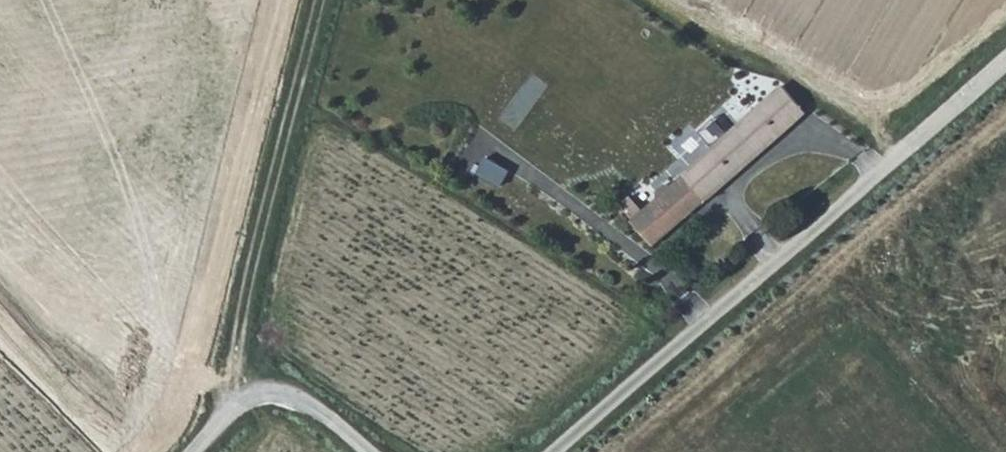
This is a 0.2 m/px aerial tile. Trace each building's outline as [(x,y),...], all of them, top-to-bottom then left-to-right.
[(790,89),(786,86),(752,116),(772,141),(806,111),(790,89)] [(733,175),(772,141),(752,116),(713,151),(733,175)] [(713,151),(705,158),(725,182),(733,175),(713,151)] [(501,192),(512,167),(490,157),(479,182),(501,192)] [(705,158),(687,174),(707,197),(725,182),(705,158)] [(632,218),(655,243),(707,197),(687,174),(681,180),(674,179),(668,182),(663,187),(662,193),(632,218)]
